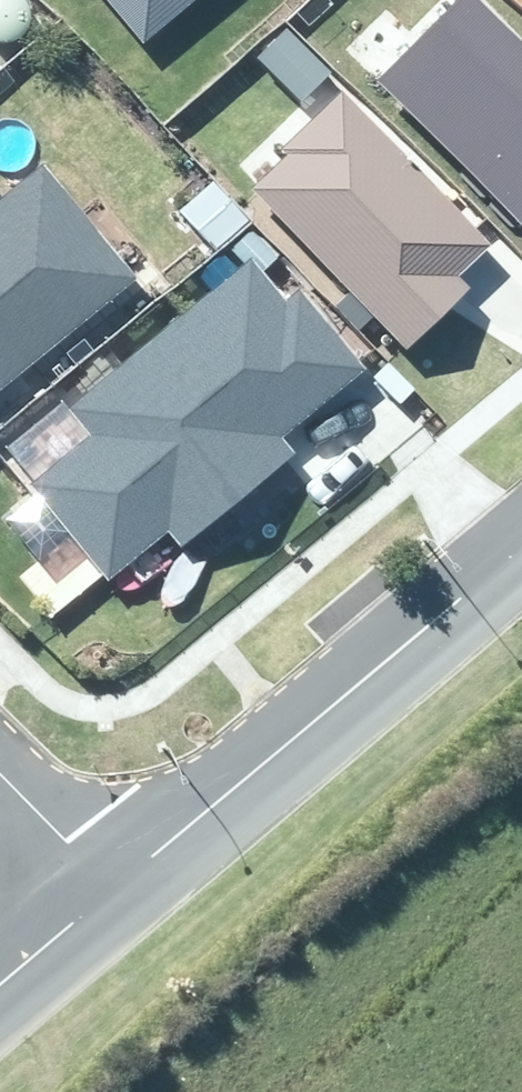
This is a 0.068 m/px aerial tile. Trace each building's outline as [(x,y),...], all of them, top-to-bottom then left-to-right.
[(188,0),(111,0),(143,38),(188,0)] [(483,0),(459,0),(377,82),(521,226),(521,38),(483,0)] [(357,95),(250,192),(423,380),(496,314),(461,276),(495,245),(357,95)] [(132,275),(32,161),(0,189),(0,390),(132,275)] [(281,438),(367,368),(299,286),(286,296),(251,254),(65,406),(88,434),(29,482),(108,578),(170,528),(181,542),(292,451),(281,438)]
